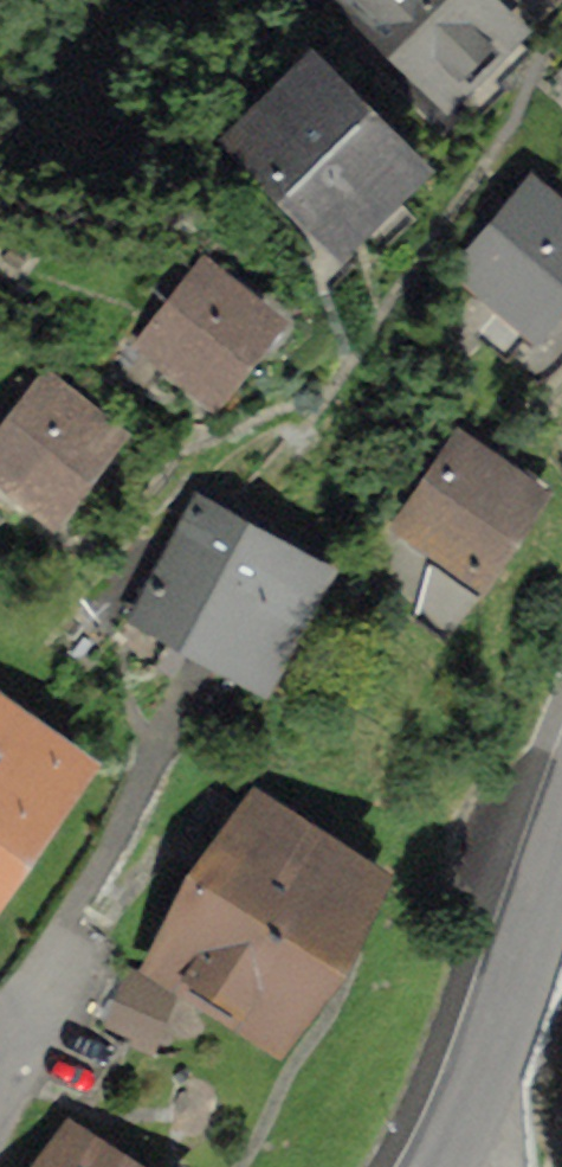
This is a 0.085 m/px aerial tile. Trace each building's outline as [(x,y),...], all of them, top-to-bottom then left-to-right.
[(433,112),(504,40),(463,0),(319,0),(433,112)] [(286,67),(209,150),(319,252),(396,169),(286,67)] [(553,81),(561,90),(561,71),(553,81)] [(446,281),(514,340),(561,285),(561,233),(519,196),(446,281)] [(255,322),(182,267),(116,355),(189,410),(255,322)] [(24,388),(0,422),(0,522),(22,538),(94,440),(24,388)] [(529,501),(451,449),(386,546),(464,598),(529,501)] [(305,576),(183,524),(127,653),(248,706),(305,576)] [(0,723),(0,879),(75,779),(0,723)] [(373,884),(249,810),(150,977),(188,996),(276,1048),(373,884)] [(150,977),(131,967),(105,1019),(162,1048),(188,996),(150,977)] [(50,1166),(102,1166),(66,1143),(50,1166)]
